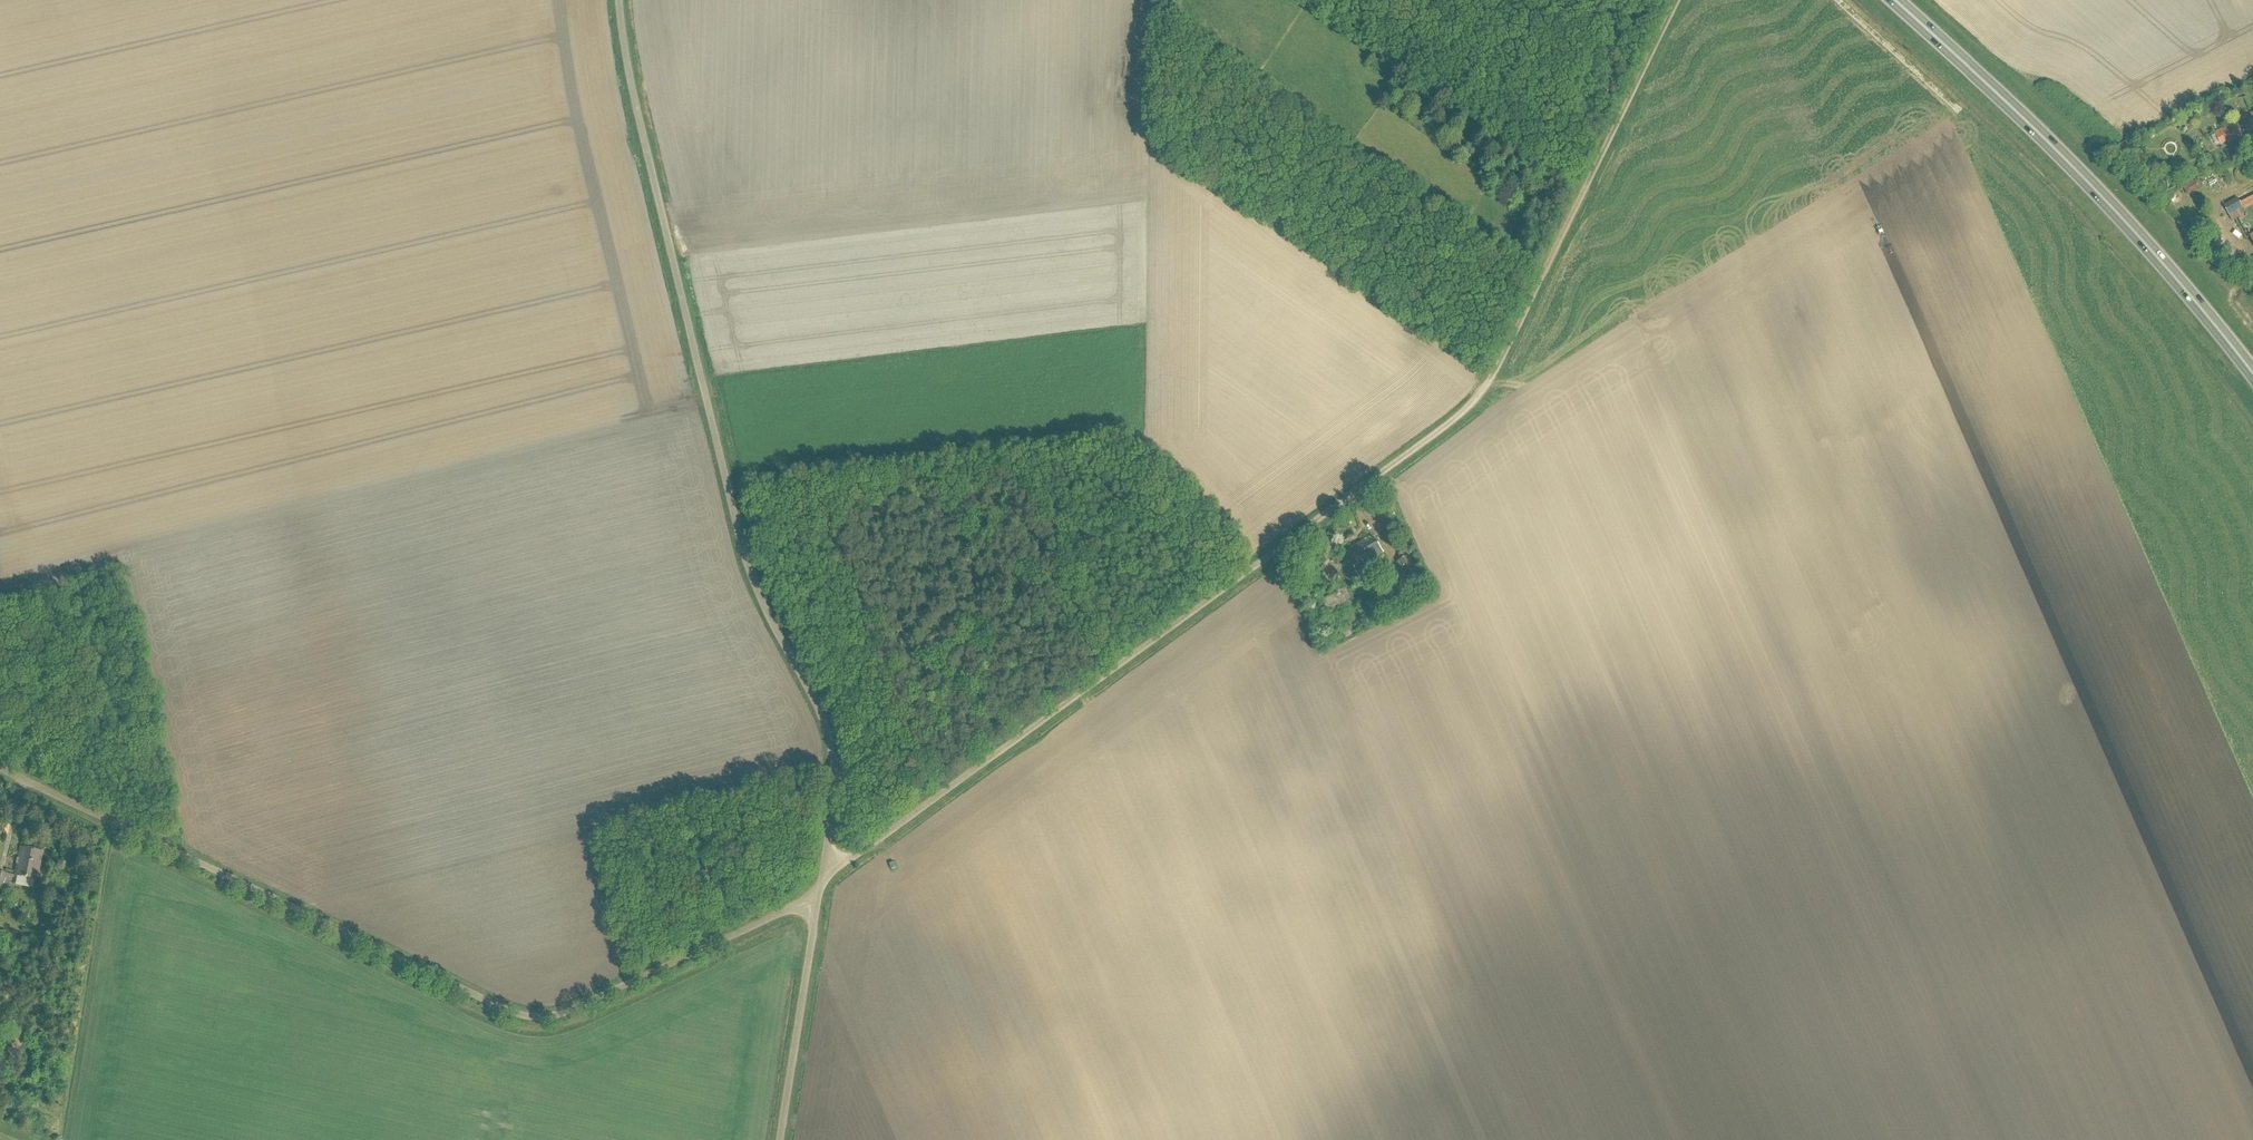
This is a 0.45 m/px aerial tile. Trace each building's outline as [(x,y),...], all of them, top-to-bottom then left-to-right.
[(2247,123),(2248,125),(2245,127),(2240,129),(2237,124),(2224,131),(2223,129),(2215,133),(2221,144),(2227,141),(2228,142),(2234,139),(2242,135),(2243,138),(2245,139),(2249,137),(2252,142),(2252,120),(2247,123)] [(2226,155),(2229,161),(2244,154),(2241,147),(2226,155)] [(2168,176),(2172,184),(2184,178),(2180,170),(2168,176)] [(2186,188),(2190,196),(2205,188),(2201,180),(2186,188)] [(2236,197),(2224,204),(2229,214),(2242,207),(2236,197)] [(1373,536),(1370,538),(1368,536),(1343,551),(1353,568),(1362,563),(1364,565),(1383,553),(1373,536)] [(1396,562),(1403,573),(1414,566),(1407,555),(1396,562)] [(15,873),(37,877),(40,866),(38,865),(41,854),(20,850),(15,873)] [(23,1042),(9,1034),(3,1045),(17,1053),(23,1042)]
